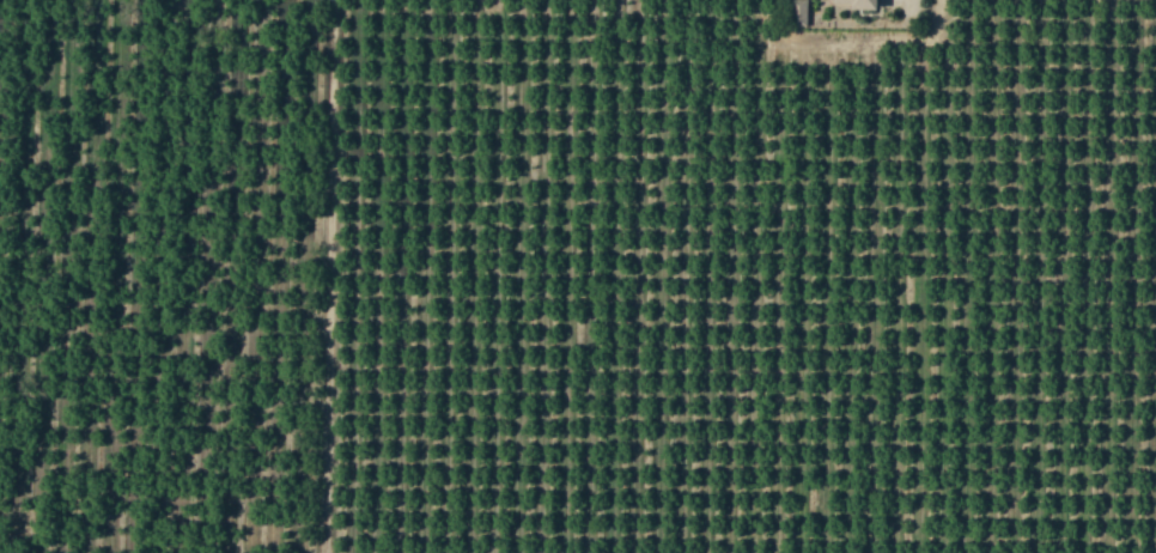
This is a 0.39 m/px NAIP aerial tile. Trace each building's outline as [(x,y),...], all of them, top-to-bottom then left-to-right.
[(806,0),(789,0),(789,26),(805,27),(806,0)] [(873,0),(828,0),(828,3),(845,4),(845,10),(873,11),(873,0)]
